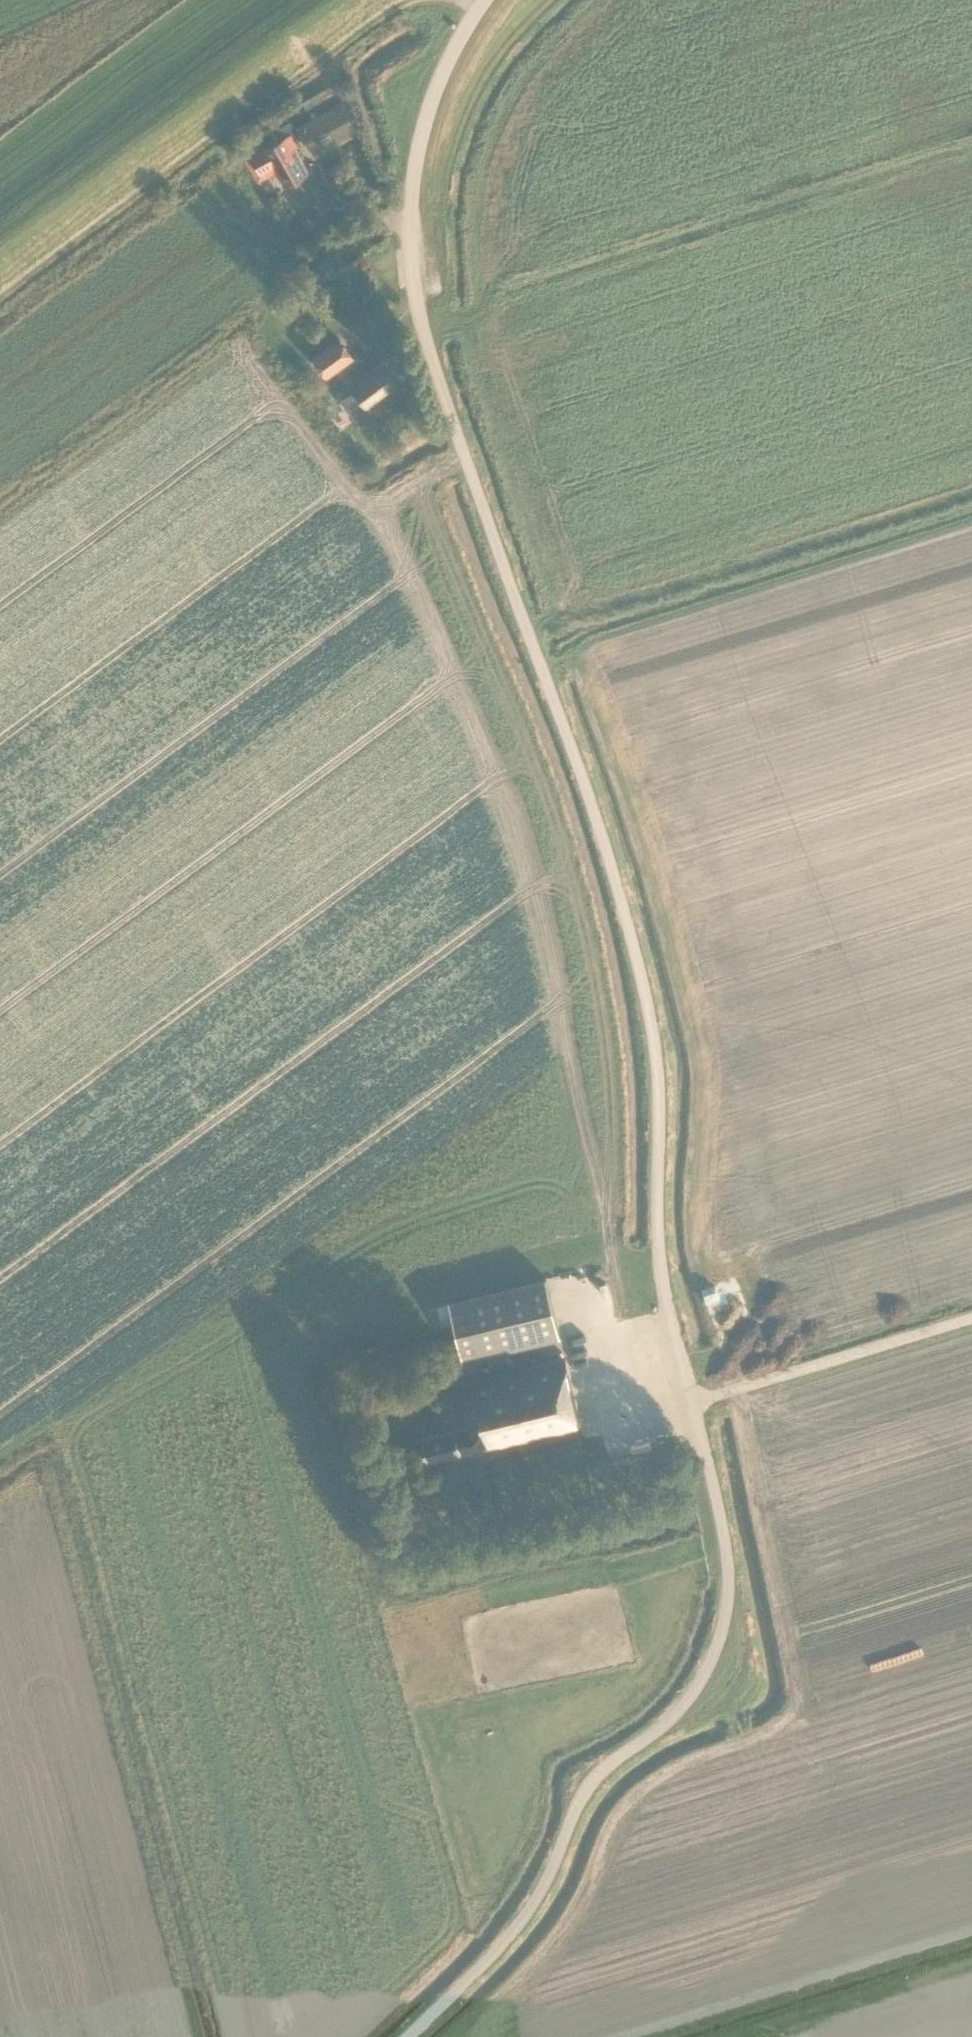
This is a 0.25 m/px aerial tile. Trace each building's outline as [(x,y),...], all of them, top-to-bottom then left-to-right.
[(265,147),(265,148),(253,155),(261,171),(274,164),(286,185),(309,172),(295,147),(298,145),(295,140),(303,136),(309,146),(313,143),(318,152),(341,139),(336,130),(353,121),(342,102),(298,127),(299,129),(295,131),(290,121),(275,129),(280,139),(265,147)] [(303,315),(290,323),(296,334),(309,326),(303,315)] [(349,352),(339,339),(313,358),(323,371),(349,352)] [(352,385),(367,405),(399,381),(384,361),(352,385)] [(463,1359),(561,1335),(547,1276),(449,1300),(463,1359)] [(563,1359),(455,1385),(463,1427),(423,1437),(428,1459),(486,1445),(488,1450),(580,1429),(563,1359)]
